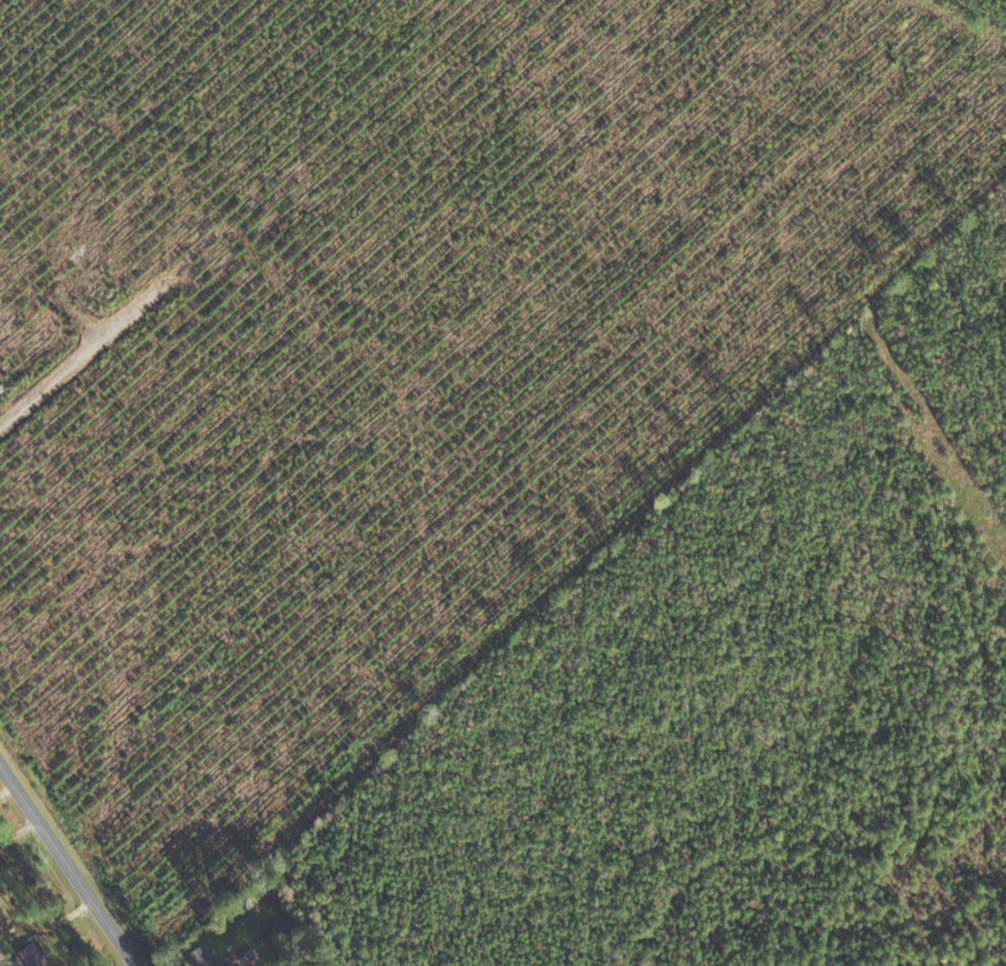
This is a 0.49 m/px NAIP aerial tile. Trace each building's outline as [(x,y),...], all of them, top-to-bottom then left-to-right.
[(26,965),(47,965),(33,943),(17,952),(26,965)] [(194,965),(216,965),(204,945),(188,954),(194,965)]
